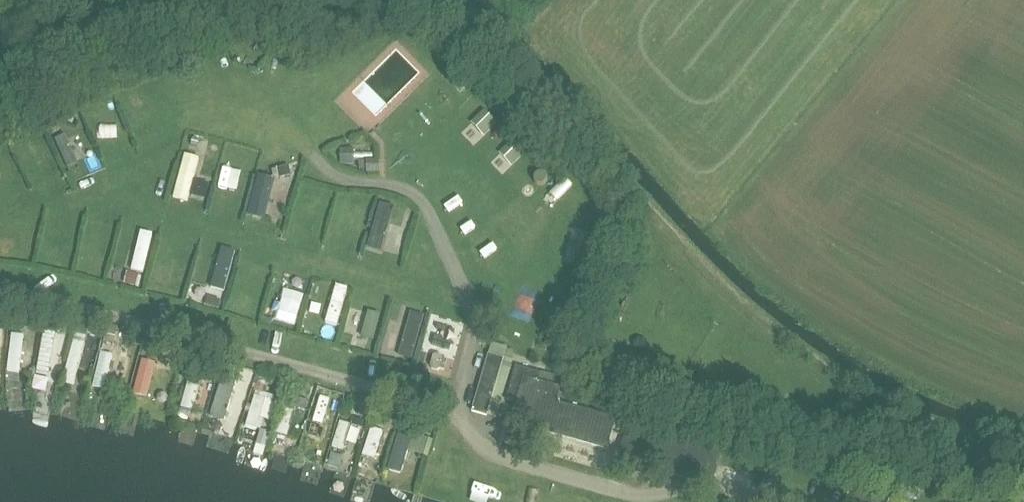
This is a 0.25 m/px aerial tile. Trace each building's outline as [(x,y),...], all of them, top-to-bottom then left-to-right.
[(458,79),(452,85),(460,93),(466,88),(458,79)] [(484,136),(498,123),(485,109),(471,122),(484,136)] [(193,137),(191,144),(198,146),(200,139),(193,137)] [(512,166),(526,152),(513,139),(499,153),(512,166)] [(340,149),(340,164),(354,163),(353,149),(341,149),(340,149)] [(378,172),(378,161),(367,161),(367,172),(378,172)] [(292,176),(290,166),(278,168),(278,169),(280,178),(286,177),(291,176),(292,176)] [(138,273),(128,271),(125,283),(135,285),(138,273)] [(17,326),(26,328),(27,318),(16,317),(14,316),(14,318),(13,326),(17,326)] [(50,317),(47,328),(61,332),(63,320),(50,317)] [(441,333),(451,336),(453,334),(455,329),(453,326),(444,323),(441,325),(440,330),(441,333)] [(75,333),(87,336),(89,327),(78,324),(77,326),(75,333)] [(114,344),(117,329),(110,328),(107,327),(104,341),(114,344)] [(437,348),(447,351),(449,349),(451,344),(449,341),(440,339),(437,340),(436,346),(437,348)] [(491,346),(471,411),(494,418),(514,353),(491,346)] [(193,363),(199,365),(203,354),(198,352),(192,350),(188,362),(193,363)] [(443,358),(441,355),(436,354),(433,355),(430,366),(431,369),(437,370),(440,369),(443,358)] [(217,375),(235,380),(236,376),(238,373),(230,370),(228,369),(229,366),(226,366),(221,364),(220,366),(217,375)] [(510,423),(607,452),(616,422),(557,404),(561,389),(539,383),(541,375),(518,368),(509,398),(517,401),(510,423)] [(266,384),(258,382),(256,389),(264,392),(266,384)] [(305,410),(308,400),(303,399),(298,397),(295,408),(300,409),(305,410)] [(351,425),(362,428),(364,424),(365,420),(361,419),(353,417),(352,421),(351,425)] [(374,425),(383,427),(384,419),(376,417),(374,425)] [(261,429),(257,444),(267,447),(267,445),(271,432),(261,429)] [(920,489),(899,483),(896,494),(917,501),(920,489)]
